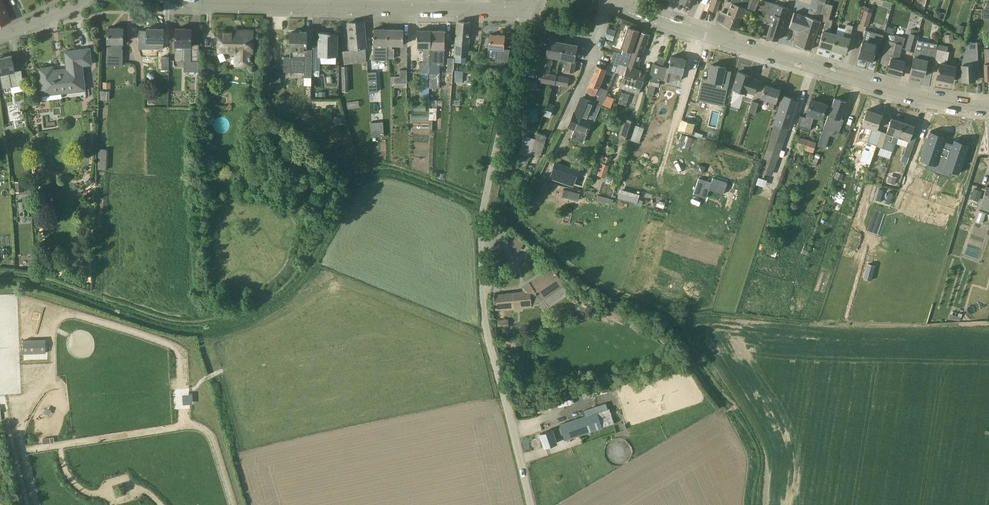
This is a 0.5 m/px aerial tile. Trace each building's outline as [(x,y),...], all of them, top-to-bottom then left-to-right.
[(11,21),(1,0),(0,0),(0,26),(11,21)] [(720,0),(712,0),(709,10),(717,12),(721,0),(720,0)] [(745,7),(748,0),(733,0),(728,14),(723,12),(720,13),(717,21),(724,24),(724,25),(736,30),(745,7)] [(826,3),(826,1),(823,0),(813,0),(809,12),(821,16),(826,3)] [(789,8),(778,4),(769,2),(766,12),(774,15),(767,36),(769,37),(769,38),(773,40),(774,38),(778,40),(789,8)] [(821,16),(821,17),(827,19),(819,45),(833,49),(837,34),(830,32),(833,20),(830,19),(833,5),(826,3),(821,16)] [(867,26),(871,12),(864,10),(860,24),(867,26)] [(936,10),(933,16),(940,18),(942,12),(936,10)] [(811,49),(820,21),(806,16),(806,17),(794,12),(789,26),(802,30),(797,44),(811,49)] [(344,64),(364,62),(367,62),(367,60),(364,21),(349,22),(351,51),(343,52),(344,64)] [(456,55),(466,56),(468,56),(470,22),(458,22),(456,55)] [(837,34),(833,49),(846,53),(854,26),(847,24),(844,36),(837,34)] [(963,33),(965,26),(958,24),(956,32),(963,33)] [(124,42),(124,38),(124,28),(108,27),(108,65),(123,66),(123,54),(115,54),(116,42),(124,42)] [(156,54),(163,54),(163,42),(164,42),(164,28),(147,28),(147,35),(139,35),(139,42),(147,42),(147,48),(156,48),(156,54)] [(199,60),(200,48),(200,42),(192,42),(192,30),(186,30),(186,29),(177,28),(176,45),(185,45),(185,71),(199,71),(199,60)] [(628,66),(640,32),(641,32),(628,28),(621,48),(624,49),(622,54),(614,52),(611,63),(618,65),(618,63),(628,66)] [(388,58),(389,29),(374,29),(373,60),(387,60),(388,58)] [(389,29),(388,58),(395,58),(395,48),(392,48),(392,44),(404,45),(404,29),(389,29)] [(239,64),(250,64),(250,52),(253,52),(253,31),(244,30),(244,32),(220,31),(219,51),(239,51),(239,64)] [(430,80),(431,63),(432,30),(418,30),(418,47),(424,47),(424,62),(420,62),(420,72),(421,72),(420,100),(429,100),(429,88),(428,87),(429,80),(430,80)] [(446,30),(432,30),(431,63),(430,80),(439,80),(439,72),(440,72),(440,65),(438,65),(438,61),(439,61),(439,48),(445,48),(446,30)] [(866,30),(865,33),(863,40),(859,56),(873,60),(877,45),(881,46),(884,35),(866,30)] [(313,52),(307,52),(307,32),(291,32),(291,57),(285,57),(285,72),(305,72),(305,77),(313,77),(313,70),(313,52)] [(320,51),(313,51),(313,52),(313,70),(321,70),(321,56),(337,56),(338,34),(331,34),(331,32),(320,32),(320,51)] [(645,72),(637,70),(650,35),(640,32),(628,66),(620,88),(639,93),(645,72)] [(918,35),(911,33),(906,49),(915,51),(919,35),(918,35)] [(508,65),(512,48),(504,47),(505,35),(490,34),(489,47),(487,47),(486,58),(497,59),(497,64),(508,65)] [(946,42),(954,41),(953,34),(945,35),(946,42)] [(552,56),(560,58),(563,42),(549,39),(546,58),(544,58),(539,81),(554,84),(556,75),(548,74),(552,56)] [(888,40),(881,63),(890,65),(888,73),(900,76),(904,61),(899,59),(903,44),(896,42),(888,40)] [(563,42),(560,58),(569,59),(568,64),(566,64),(564,71),(574,73),(576,61),(575,60),(578,45),(563,42)] [(928,58),(935,59),(937,49),(922,46),(921,51),(915,50),(910,74),(924,77),(928,60),(928,58)] [(43,95),(86,90),(83,65),(92,64),(90,48),(65,51),(67,69),(54,71),(53,66),(39,68),(43,95)] [(937,49),(935,59),(941,61),(940,63),(937,78),(953,81),(956,66),(947,64),(949,51),(937,49)] [(977,51),(964,50),(961,65),(962,81),(976,80),(975,68),(978,68),(977,51)] [(12,88),(12,87),(24,85),(23,72),(16,73),(12,55),(5,57),(4,55),(0,56),(0,72),(3,90),(12,88)] [(658,87),(660,79),(670,82),(671,78),(681,80),(686,59),(672,56),(669,68),(667,67),(655,63),(651,76),(649,85),(658,87)] [(590,94),(596,96),(607,69),(597,65),(587,91),(591,92),(590,94)] [(711,65),(708,80),(702,78),(697,100),(724,106),(732,71),(725,70),(726,68),(711,65)] [(394,76),(394,83),(407,82),(407,69),(400,70),(400,76),(394,76)] [(376,71),(368,72),(369,91),(377,91),(376,71)] [(759,80),(752,78),(752,76),(738,71),(733,89),(747,93),(747,92),(754,94),(759,80)] [(569,78),(556,75),(554,84),(567,87),(569,78)] [(766,85),(762,97),(770,100),(768,109),(773,110),(780,90),(766,85)] [(596,103),(601,105),(602,106),(605,98),(599,95),(596,102),(596,103)] [(615,98),(607,96),(603,106),(611,109),(615,98)] [(784,96),(774,129),(770,139),(762,164),(760,171),(773,176),(776,168),(798,100),(784,96)] [(575,113),(569,127),(575,129),(572,137),(584,142),(593,120),(595,121),(601,105),(596,103),(596,102),(594,101),(594,102),(582,98),(576,113),(575,113)] [(825,123),(841,129),(844,119),(841,118),(847,102),(835,98),(825,123)] [(798,126),(803,128),(810,130),(814,116),(822,118),(826,104),(812,99),(806,117),(801,116),(798,126)] [(491,108),(492,102),(484,100),(482,106),(491,108)] [(755,114),(759,103),(753,101),(749,112),(755,114)] [(437,108),(430,108),(429,119),(429,131),(434,131),(435,120),(437,120),(437,108)] [(860,131),(870,134),(867,142),(877,145),(881,133),(876,131),(882,115),(867,110),(860,131)] [(621,136),(630,139),(635,125),(636,121),(627,118),(621,136)] [(881,133),(877,145),(877,146),(893,152),(896,143),(903,122),(892,118),(887,132),(893,135),(891,140),(888,142),(885,140),(887,135),(881,133)] [(691,135),(695,123),(682,119),(679,131),(691,135)] [(903,122),(896,143),(907,147),(902,161),(908,163),(915,143),(909,142),(915,126),(903,122)] [(644,128),(635,125),(630,139),(639,143),(644,128)] [(536,139),(531,153),(540,156),(547,134),(539,132),(537,139),(536,139)] [(830,134),(823,132),(818,145),(825,148),(830,134)] [(938,159),(944,141),(945,137),(931,132),(930,132),(928,138),(927,142),(926,143),(922,156),(921,158),(922,159),(936,164),(938,159)] [(693,138),(682,134),(678,146),(689,149),(693,138)] [(531,153),(536,139),(525,135),(520,153),(530,157),(531,153)] [(799,137),(796,147),(813,152),(817,142),(799,137)] [(953,144),(946,162),(945,166),(959,171),(960,172),(961,169),(964,159),(965,158),(966,154),(969,145),(968,145),(955,140),(954,140),(953,144)] [(942,161),(946,162),(953,144),(948,142),(944,141),(938,159),(942,160),(942,161)] [(108,169),(109,149),(99,148),(98,169),(108,169)] [(821,155),(816,153),(812,163),(816,165),(821,155)] [(551,174),(550,177),(573,185),(578,170),(555,162),(555,163),(549,161),(546,172),(551,174)] [(876,173),(869,170),(867,177),(874,180),(876,173)] [(841,180),(844,174),(837,171),(834,178),(841,180)] [(897,177),(889,175),(887,182),(895,185),(897,177)] [(95,181),(90,176),(85,181),(89,186),(95,181)] [(759,177),(757,184),(766,186),(768,179),(759,177)] [(711,183),(699,178),(693,194),(706,198),(709,189),(723,194),(727,183),(713,178),(711,183)] [(987,186),(980,208),(988,211),(988,187),(987,186)] [(982,191),(974,188),(970,198),(978,201),(982,191)] [(639,198),(619,192),(617,198),(638,203),(639,198)] [(658,200),(656,206),(664,208),(666,202),(658,200)] [(977,221),(983,222),(986,212),(980,211),(977,221)] [(515,256),(525,244),(513,236),(504,248),(515,256)] [(544,300),(539,291),(560,278),(553,268),(524,286),(524,292),(496,295),(497,309),(534,306),(544,300)] [(613,317),(617,319),(621,310),(617,308),(607,304),(603,313),(613,317)] [(500,329),(509,328),(508,319),(499,320),(500,329)] [(608,408),(598,412),(603,427),(614,423),(609,408),(608,408)] [(589,432),(603,427),(598,412),(560,425),(561,427),(553,430),(553,429),(540,434),(545,447),(557,443),(555,436),(563,434),(565,440),(579,435),(589,432)]
